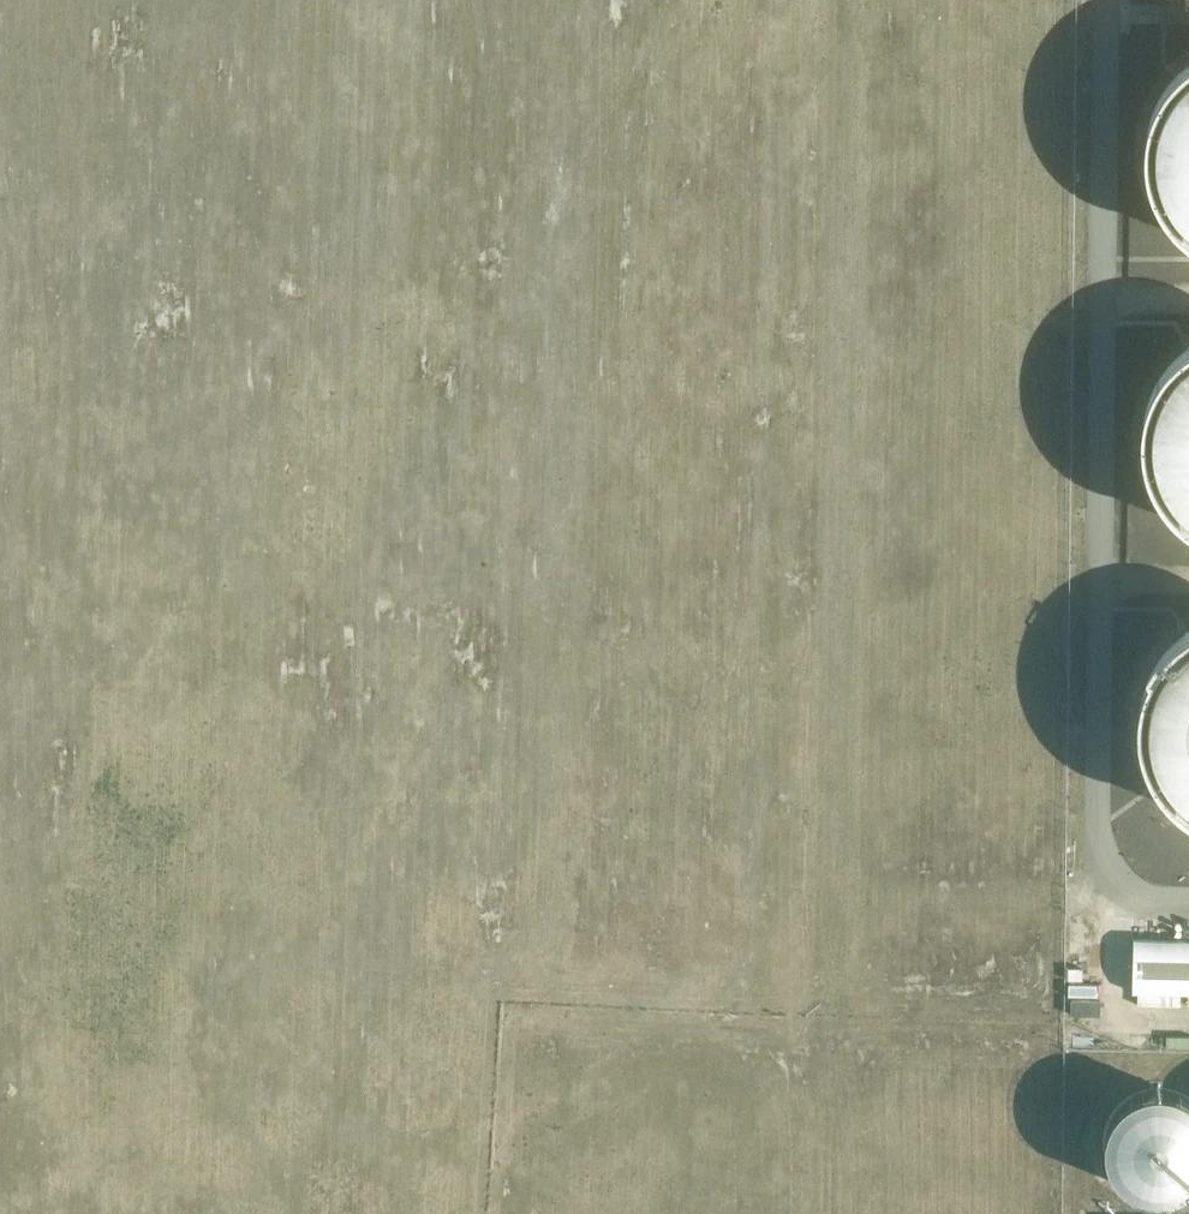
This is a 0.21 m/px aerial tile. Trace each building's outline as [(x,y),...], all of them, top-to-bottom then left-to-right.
[(1182,73),(1168,87),(1158,104),(1151,123),(1148,147),(1150,170),(1156,191),(1166,209),(1183,227),(1188,231),(1188,67),(1182,73)] [(1178,358),(1162,375),(1151,395),(1144,415),(1141,435),(1144,453),(1148,471),(1157,489),(1167,505),(1182,518),(1188,522),(1188,349),(1178,358)] [(1176,647),(1159,663),(1148,684),(1142,703),(1139,723),(1141,741),(1146,759),(1154,777),(1165,793),(1180,806),(1188,812),(1188,636),(1176,647)] [(1133,932),(1132,992),(1188,993),(1188,933),(1133,932)] [(1152,1092),(1142,1094),(1132,1098),(1124,1103),(1115,1110),(1109,1119),(1105,1128),(1102,1138),(1101,1148),(1103,1160),(1106,1169),(1111,1177),(1118,1186),(1126,1192),(1135,1197),(1144,1200),(1154,1201),(1165,1201),(1175,1198),(1185,1194),(1188,1191),(1188,1104),(1186,1102),(1175,1096),(1164,1093),(1152,1092)]
